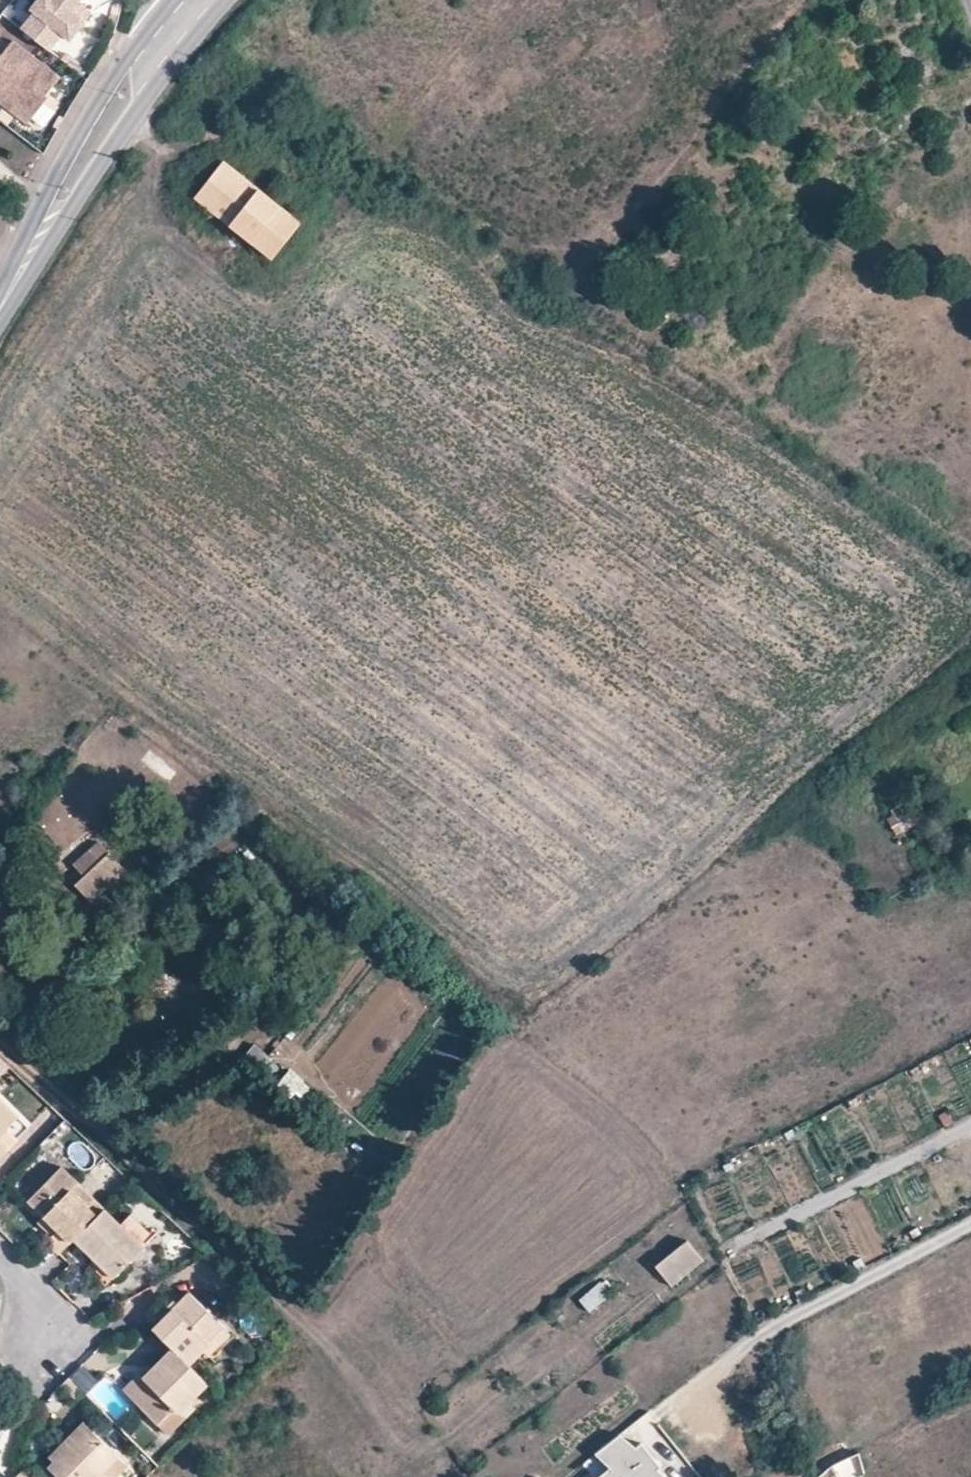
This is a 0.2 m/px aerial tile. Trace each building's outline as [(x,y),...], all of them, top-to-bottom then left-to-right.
[(30,9),(34,12),(21,29),(23,30),(38,42),(49,50),(62,33),(70,40),(84,21),(70,11),(77,2),(79,0),(37,0),(30,9)] [(91,13),(77,2),(70,11),(84,21),(91,13)] [(23,30),(14,42),(29,54),(38,42),(23,30)] [(28,123),(47,98),(45,97),(59,77),(29,54),(14,42),(12,40),(2,53),(0,56),(0,101),(28,123)] [(272,260),(301,223),(223,160),(193,198),(272,260)] [(896,808),(885,822),(906,838),(917,825),(896,808)] [(114,894),(133,876),(99,839),(74,862),(85,874),(75,882),(93,902),(108,888),(114,894)] [(15,1117),(0,1102),(0,1132),(15,1117)] [(15,1117),(0,1132),(0,1142),(6,1149),(25,1127),(15,1118),(15,1117)] [(71,1188),(76,1181),(60,1166),(27,1199),(43,1214),(57,1226),(50,1233),(45,1239),(49,1242),(60,1253),(73,1238),(97,1214),(71,1188)] [(102,1206),(76,1181),(71,1188),(97,1214),(103,1208),(103,1207),(102,1206)] [(97,1214),(73,1238),(112,1276),(142,1246),(103,1208),(97,1214)] [(37,1220),(50,1233),(57,1226),(43,1214),(37,1220)] [(662,1257),(679,1278),(709,1253),(693,1233),(662,1257)] [(602,1281),(580,1299),(591,1312),(613,1294),(602,1281)] [(201,1349),(225,1326),(188,1290),(176,1302),(163,1315),(152,1327),(172,1348),(187,1363),(201,1349)] [(233,1335),(225,1326),(201,1349),(209,1357),(210,1358),(222,1346),(232,1335),(233,1335)] [(187,1363),(172,1348),(143,1375),(139,1371),(123,1389),(156,1423),(156,1422),(172,1406),(175,1410),(205,1380),(187,1363)] [(85,1365),(62,1384),(77,1401),(99,1382),(85,1365)] [(178,1413),(175,1410),(172,1406),(156,1422),(156,1423),(162,1428),(178,1413)] [(103,1466),(115,1454),(83,1423),(49,1457),(54,1462),(46,1469),(55,1476),(92,1476),(103,1466)] [(595,1476),(666,1476),(657,1467),(659,1464),(640,1443),(631,1451),(616,1435),(596,1454),(606,1466),(595,1476)] [(861,1454),(837,1467),(824,1476),(868,1476),(861,1454)] [(103,1466),(92,1476),(109,1476),(112,1474),(104,1467),(103,1466)]
